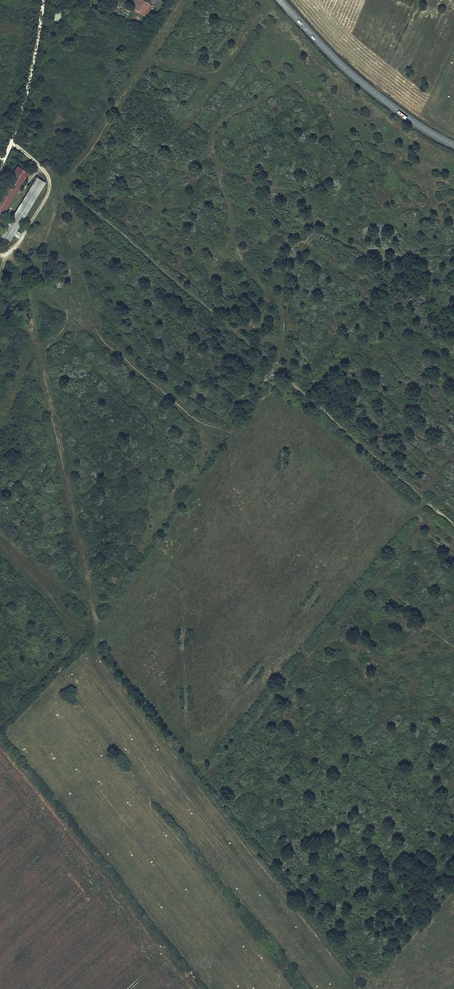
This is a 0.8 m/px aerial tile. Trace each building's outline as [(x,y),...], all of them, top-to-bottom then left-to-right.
[(142,11),(147,2),(145,0),(137,0),(133,6),(142,11)] [(152,4),(147,2),(142,11),(140,14),(144,17),(152,4)] [(24,173),(13,166),(0,188),(0,213),(24,173)] [(17,221),(38,186),(30,180),(8,216),(17,221)] [(17,221),(8,216),(4,223),(0,221),(0,233),(7,237),(8,236),(12,239),(15,234),(11,231),(17,221)]
